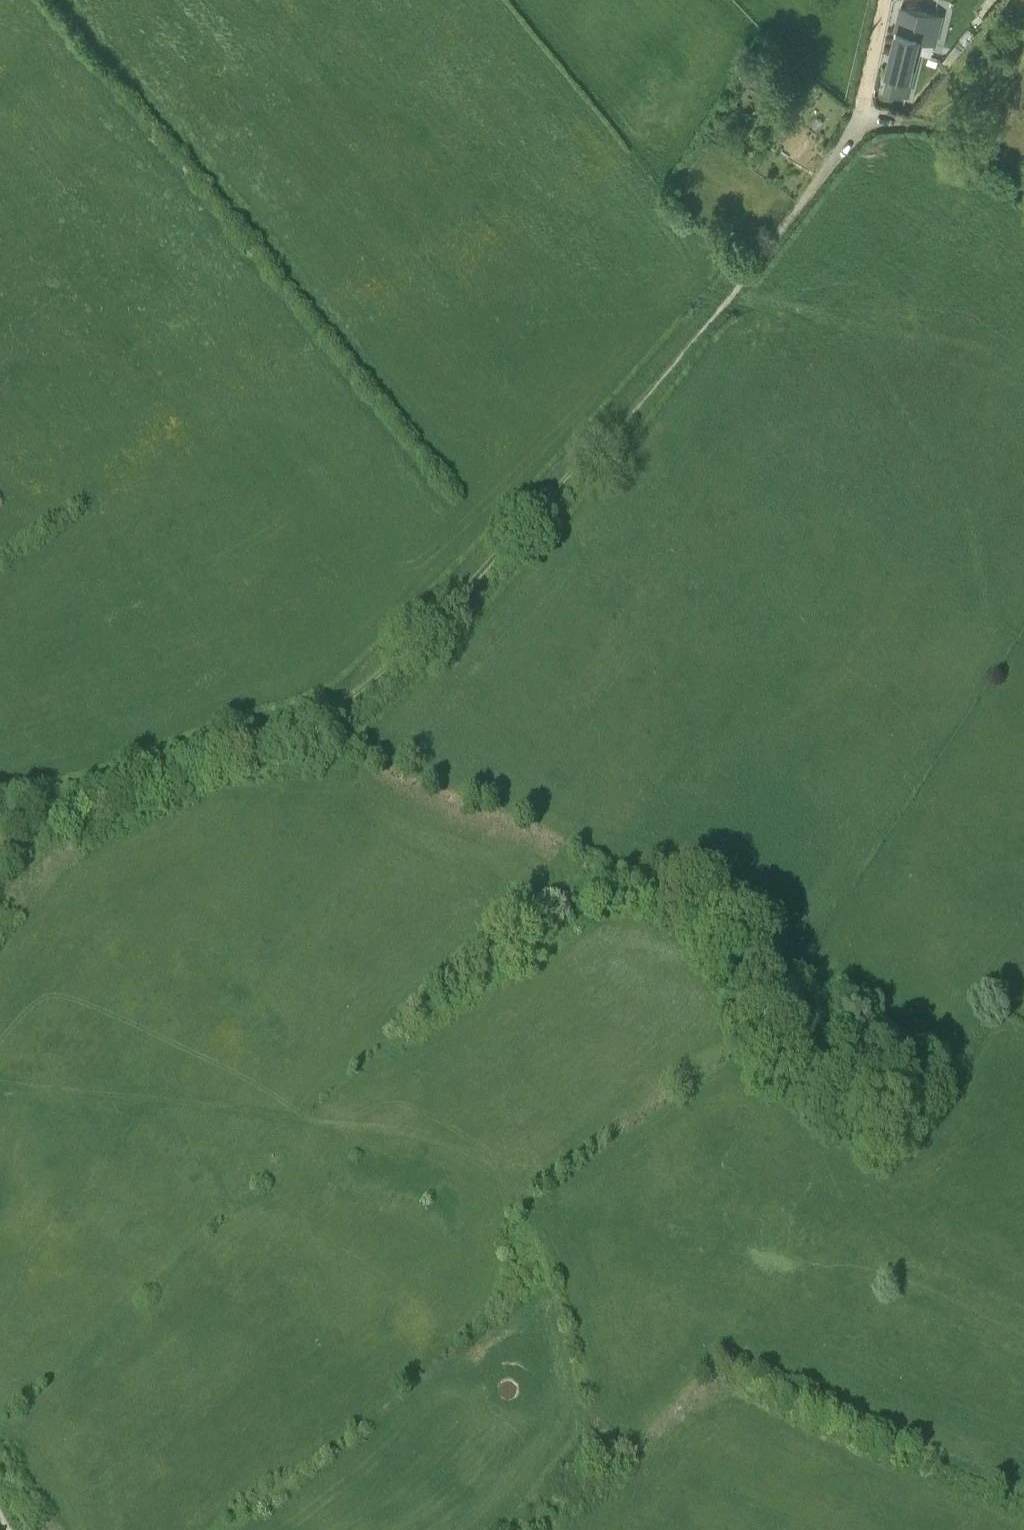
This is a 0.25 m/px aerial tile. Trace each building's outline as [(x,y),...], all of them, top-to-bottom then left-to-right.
[(908,93),(921,39),(934,42),(941,15),(902,5),(887,69),(890,70),(886,88),(908,93)] [(941,42),(948,43),(952,16),(946,15),(941,42)]
